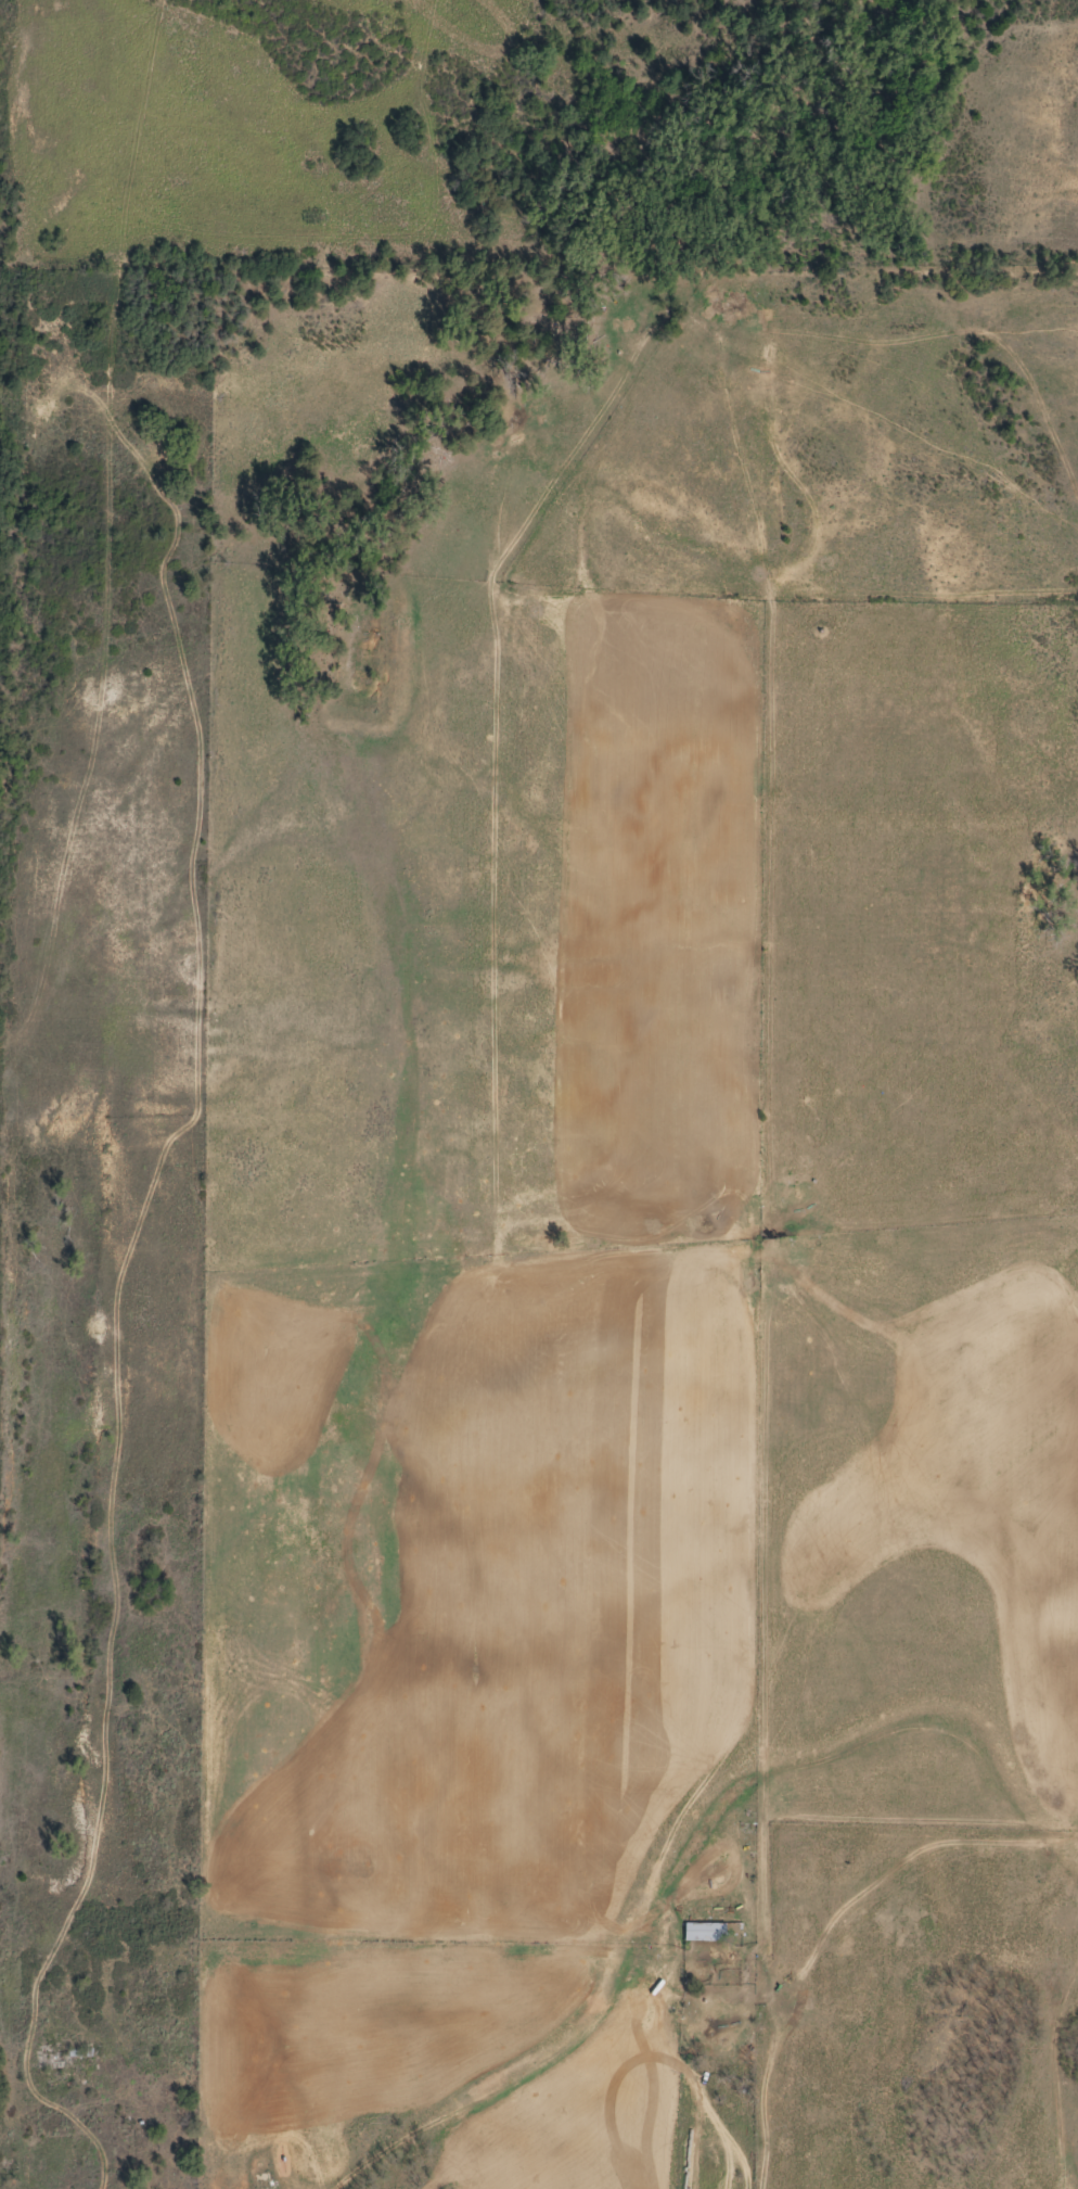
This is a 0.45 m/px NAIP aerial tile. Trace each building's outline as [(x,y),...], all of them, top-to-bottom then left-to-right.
[(684,1939),(726,1939),(726,1921),(684,1921),(684,1939)]
